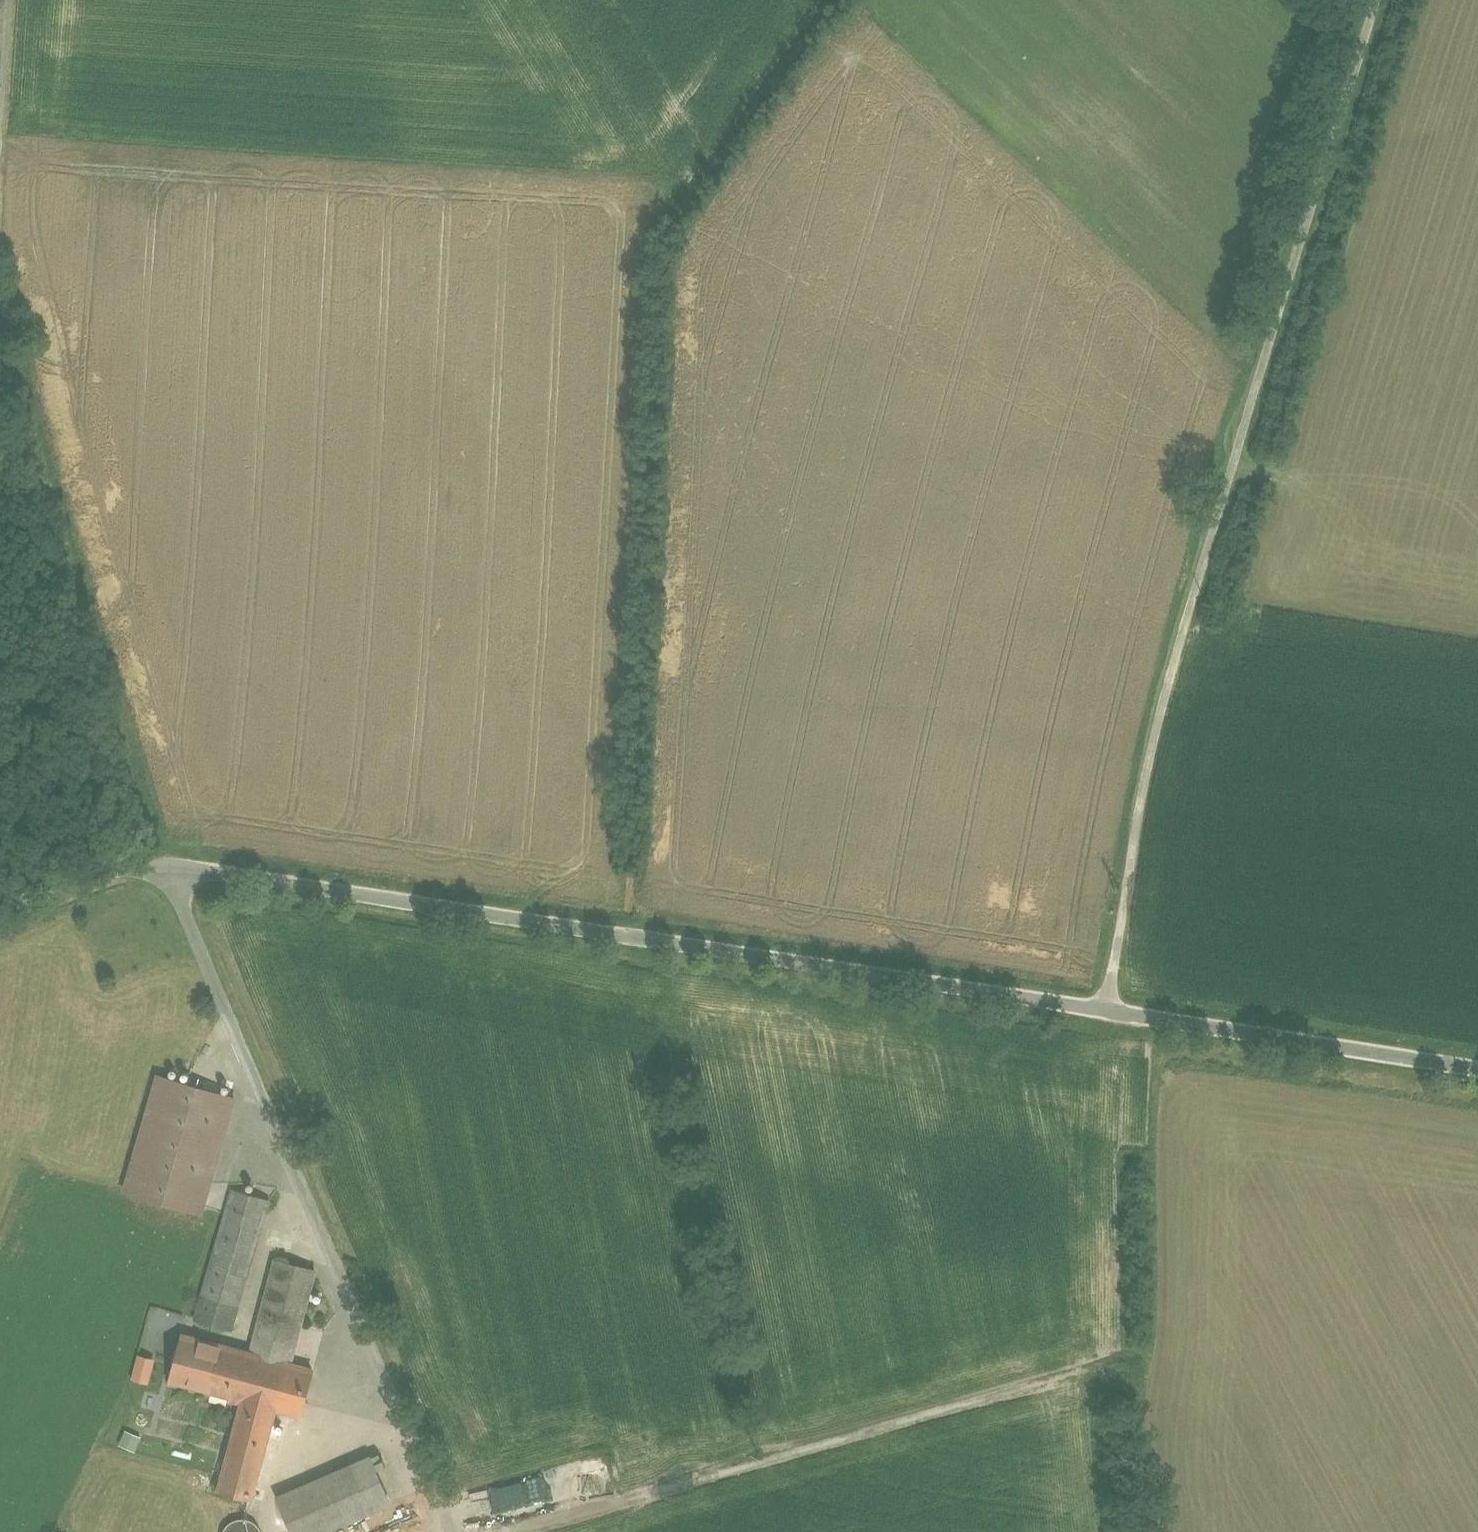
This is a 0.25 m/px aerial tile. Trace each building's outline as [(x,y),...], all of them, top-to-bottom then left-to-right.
[(207,1215),(240,1093),(155,1070),(123,1193),(207,1215)] [(235,1335),(272,1199),(228,1187),(218,1222),(201,1284),(191,1324),(235,1335)] [(250,1348),(185,1331),(172,1382),(212,1392),(229,1397),(228,1400),(240,1403),(217,1493),(254,1502),(279,1410),(302,1416),(304,1416),(318,1365),(294,1359),(318,1266),(275,1255),(250,1348)] [(153,1383),(158,1357),(139,1354),(135,1380),(153,1383)] [(229,1397),(212,1392),(210,1400),(227,1404),(228,1400),(229,1397)] [(199,1429),(192,1427),(188,1441),(195,1443),(199,1429)] [(144,1437),(127,1429),(120,1445),(136,1452),(144,1437)] [(191,1454),(174,1449),(172,1455),(189,1460),(191,1454)] [(276,1492),(292,1531),(326,1531),(394,1504),(373,1452),(276,1492)] [(256,1525),(249,1522),(242,1521),(234,1523),(228,1528),(226,1531),(261,1531),(256,1525)]
